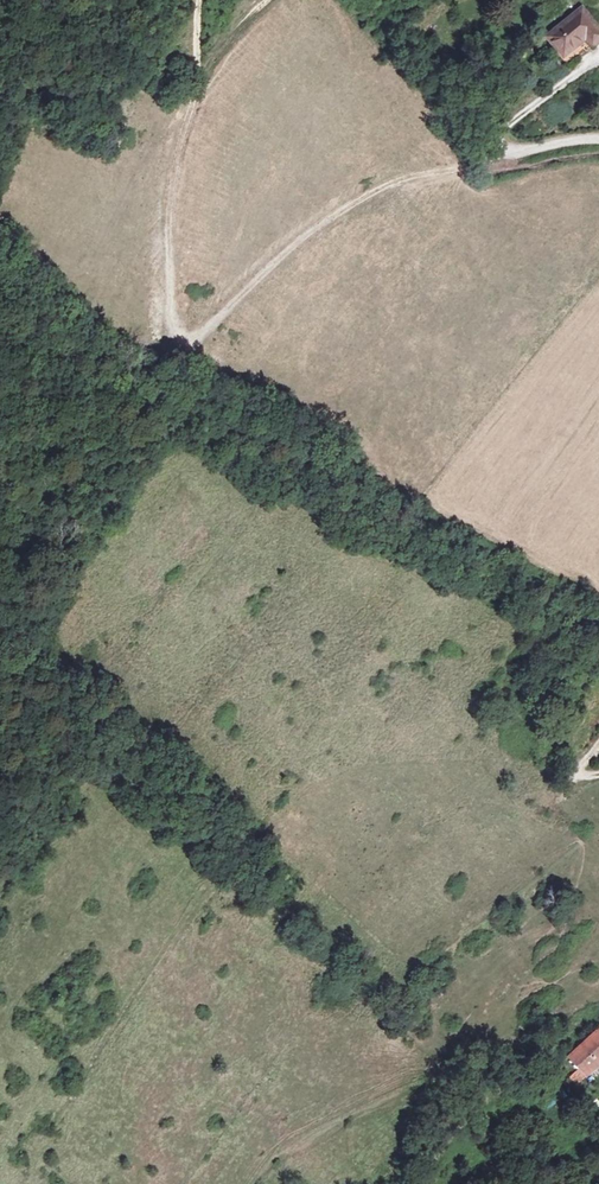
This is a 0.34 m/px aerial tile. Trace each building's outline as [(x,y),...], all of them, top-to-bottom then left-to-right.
[(561,62),(584,41),(590,49),(598,41),(598,27),(581,8),(543,42),(561,62)] [(568,69),(590,49),(584,41),(561,62),(568,69)] [(586,1075),(598,1063),(598,1030),(570,1056),(581,1069),(586,1075)] [(586,1075),(581,1069),(570,1078),(575,1084),(586,1075)]
